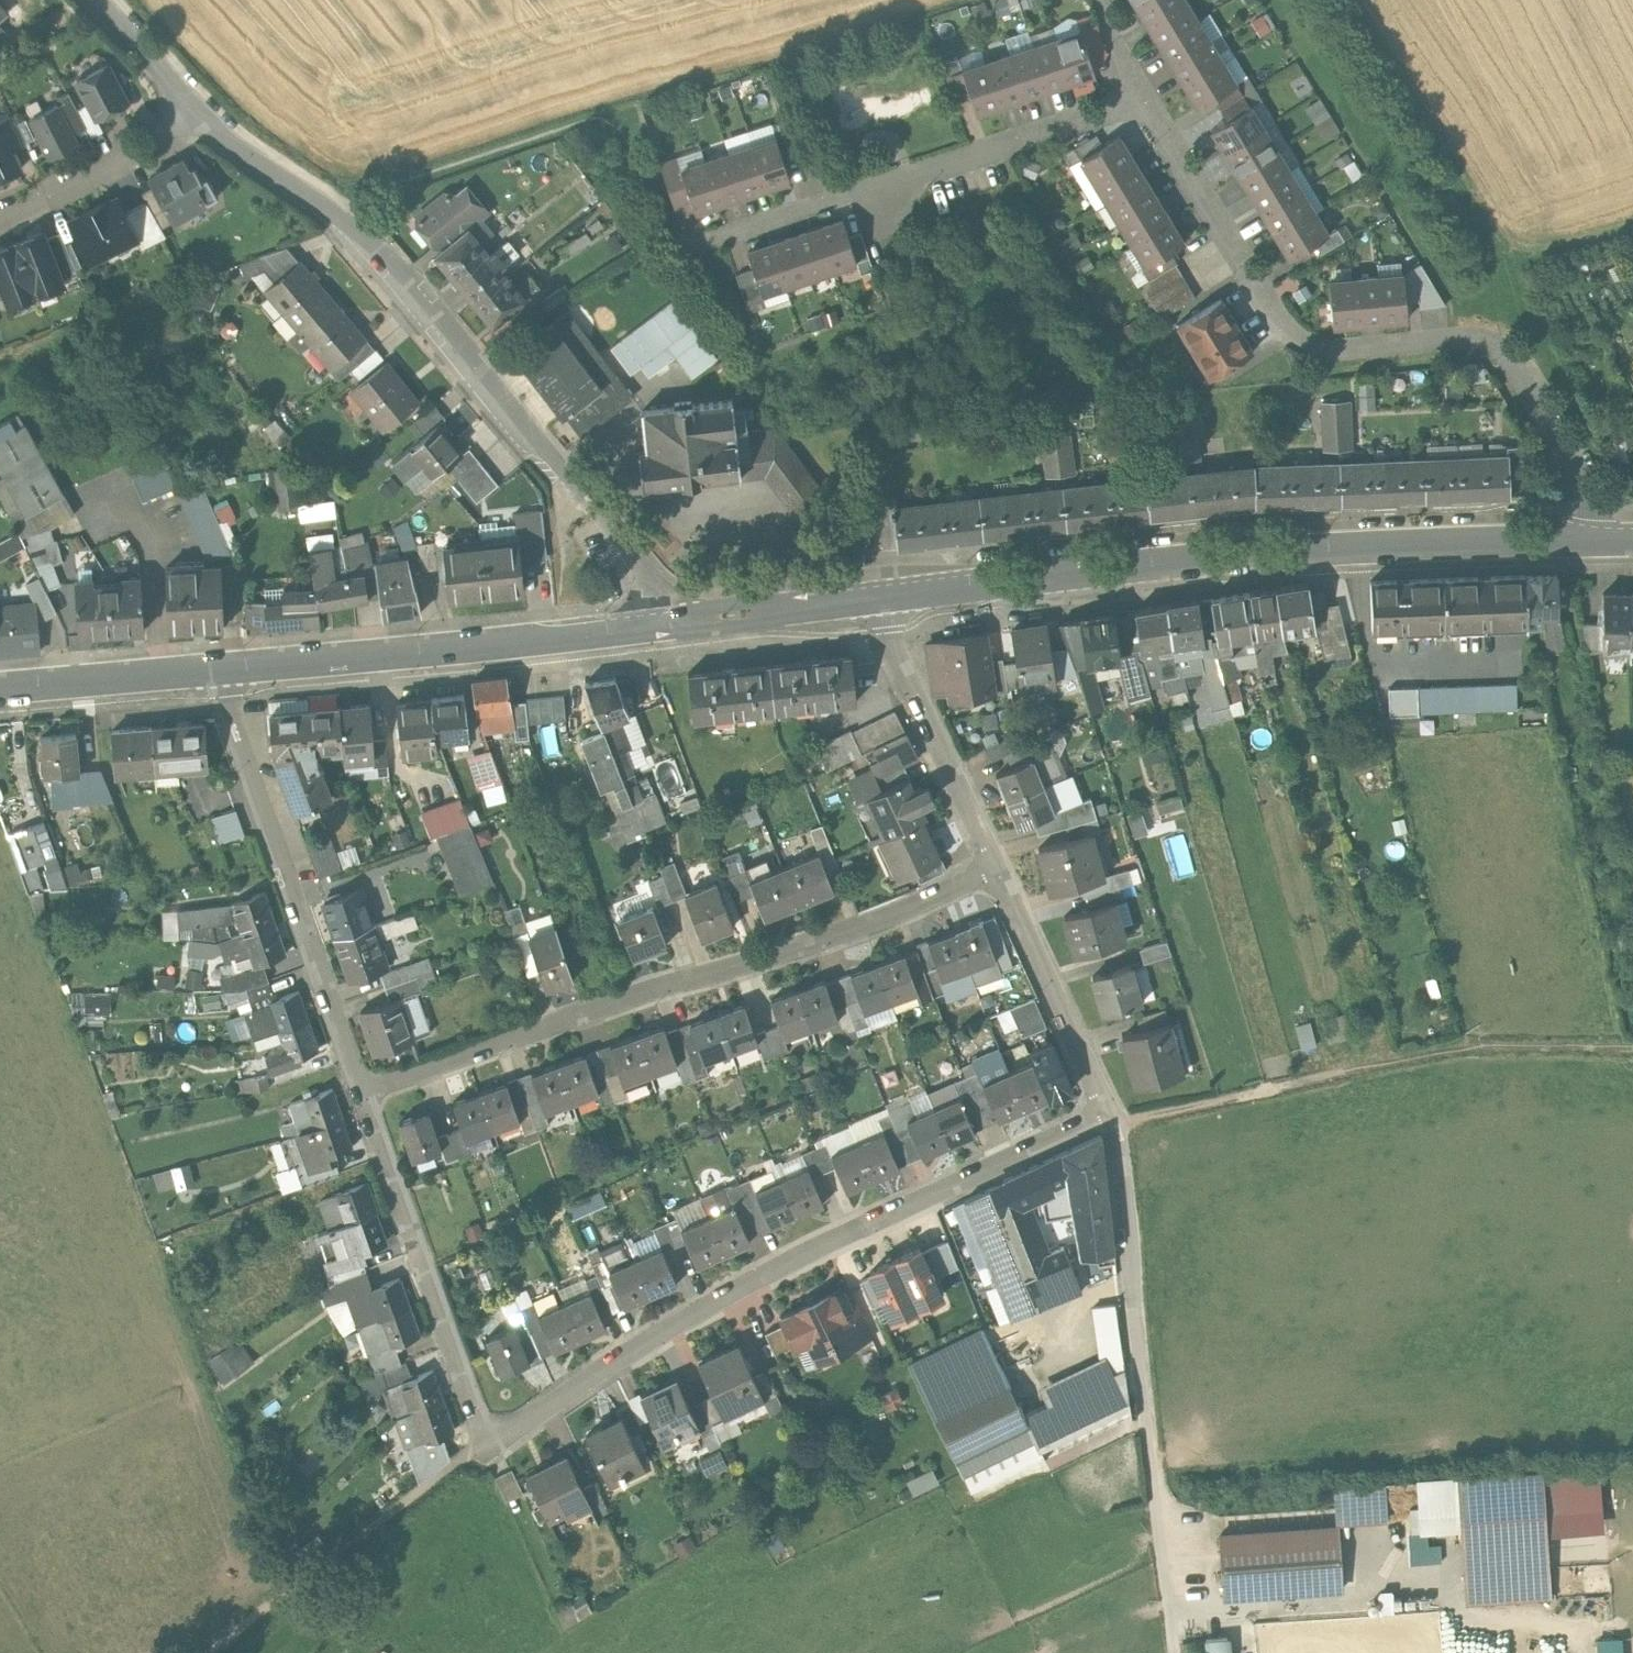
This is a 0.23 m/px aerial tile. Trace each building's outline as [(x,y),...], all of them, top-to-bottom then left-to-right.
[(1147,22),(1182,0),(1135,0),(1134,0),(1147,22)] [(1160,42),(1197,20),(1185,0),(1182,0),(1147,22),(1160,42)] [(1173,64),(1210,41),(1197,20),(1160,42),(1173,64)] [(1081,31),(1057,39),(1071,80),(1095,73),(1081,31)] [(1071,80),(1057,39),(1033,47),(1048,88),(1071,80)] [(1186,85),(1223,62),(1210,41),(1173,64),(1186,85)] [(1048,88),(1033,47),(1010,55),(1024,96),(1048,88)] [(969,66),(989,58),(985,48),(965,56),(969,66)] [(1024,96),(1010,55),(987,62),(1001,104),(1024,96)] [(955,101),(971,95),(963,71),(959,58),(943,63),(955,101)] [(1001,104),(987,62),(963,71),(971,95),(977,112),(1001,104)] [(1214,97),(1236,84),(1223,62),(1186,85),(1199,107),(1214,97)] [(89,104),(97,119),(128,103),(108,64),(77,80),(89,104)] [(1214,97),(1221,108),(1254,88),(1247,77),(1236,84),(1214,97)] [(1221,108),(1228,120),(1250,106),(1261,100),(1254,88),(1221,108)] [(59,103),(74,133),(86,127),(77,110),(68,91),(56,97),(59,103)] [(79,143),(74,133),(59,103),(29,118),(49,158),(79,143)] [(77,110),(86,127),(91,137),(103,130),(97,119),(89,104),(77,110)] [(1212,129),(1225,150),(1263,128),(1250,106),(1228,120),(1212,129)] [(12,148),(24,143),(12,115),(0,120),(0,125),(1,127),(2,126),(12,148)] [(784,161),(797,157),(796,153),(785,120),(772,124),(776,137),(784,161)] [(1,127),(0,127),(0,178),(21,168),(12,148),(2,126),(1,127)] [(1225,150),(1238,172),(1276,149),(1263,128),(1225,150)] [(1070,166),(1081,159),(1103,145),(1097,134),(1063,155),(1070,166)] [(1103,145),(1081,159),(1094,181),(1132,158),(1119,136),(1103,145)] [(776,137),(752,145),(766,187),(790,179),(784,161),(776,137)] [(766,187),(752,145),(728,153),(743,194),(766,187)] [(1238,172),(1251,193),(1289,170),(1276,149),(1238,172)] [(743,194),(728,153),(706,160),(720,202),(743,194)] [(673,199),(690,194),(681,168),(677,156),(660,161),(673,199)] [(184,158),(148,178),(153,186),(173,221),(218,195),(207,176),(202,179),(196,167),(191,170),(184,158)] [(1132,158),(1094,181),(1107,201),(1145,179),(1132,158)] [(720,202),(706,160),(681,168),(690,194),(695,210),(720,202)] [(1264,214),(1302,191),(1289,170),(1251,193),(1264,214)] [(1145,179),(1107,201),(1120,223),(1158,200),(1145,179)] [(162,227),(173,221),(153,186),(142,193),(147,200),(162,227)] [(480,242),(484,239),(484,223),(478,216),(485,210),(467,187),(453,198),(448,193),(442,193),(422,209),(423,216),(419,219),(437,241),(455,227),(459,231),(457,237),(458,238),(470,229),(480,242)] [(1277,235),(1315,212),(1302,191),(1264,214),(1277,235)] [(695,210),(690,194),(673,199),(678,216),(695,210)] [(136,238),(137,237),(124,212),(118,198),(106,204),(104,202),(81,213),(82,215),(70,221),(71,222),(79,239),(89,261),(136,238)] [(162,227),(147,200),(124,212),(137,237),(136,238),(141,248),(166,235),(162,227)] [(1158,200),(1120,223),(1133,244),(1170,221),(1158,200)] [(1290,257),(1305,248),(1328,234),(1315,212),(1277,235),(1290,257)] [(857,260),(848,236),(843,219),(818,227),(833,269),(857,260)] [(1170,221),(1133,244),(1125,248),(1139,270),(1142,268),(1171,250),(1184,242),(1170,221)] [(61,232),(66,245),(79,239),(71,222),(59,228),(61,232)] [(833,269),(818,227),(795,235),(809,276),(833,269)] [(1328,234),(1305,248),(1313,259),(1345,239),(1338,228),(1328,234)] [(456,276),(487,251),(480,242),(470,229),(458,238),(438,255),(456,276)] [(60,276),(45,239),(42,231),(16,242),(36,294),(63,283),(60,276)] [(76,268),(66,245),(61,232),(45,239),(60,276),(76,268)] [(861,232),(848,236),(857,260),(861,273),(873,269),(861,232)] [(809,276),(795,235),(772,242),(786,284),(809,276)] [(490,254),(500,267),(520,251),(510,239),(490,254)] [(16,242),(0,248),(0,280),(7,297),(10,304),(36,294),(16,242)] [(786,284),(772,242),(747,250),(753,267),(762,292),(786,284)] [(1171,250),(1142,268),(1149,279),(1176,263),(1178,261),(1171,250)] [(456,276),(475,300),(507,275),(500,267),(490,254),(487,251),(456,276)] [(266,290),(298,328),(333,299),(300,261),(266,290)] [(1176,263),(1149,279),(1142,283),(1149,295),(1183,274),(1176,263)] [(1406,302),(1419,301),(1417,283),(1431,281),(1420,264),(1404,274),(1406,302)] [(767,305),(762,292),(753,267),(736,273),(749,311),(767,305)] [(525,296),(520,300),(525,307),(547,290),(533,272),(516,286),(525,296)] [(1183,274),(1149,295),(1155,306),(1189,285),(1183,274)] [(1406,302),(1404,274),(1378,277),(1382,320),(1408,318),(1406,302)] [(520,300),(525,296),(516,286),(507,275),(475,300),(475,301),(493,322),(520,300)] [(1382,320),(1378,277),(1354,279),(1358,322),(1382,320)] [(1358,322),(1354,279),(1328,281),(1332,325),(1358,322)] [(1420,308),(1445,305),(1431,281),(1417,283),(1419,301),(1420,308)] [(1189,285),(1155,306),(1162,317),(1196,297),(1189,285)] [(541,299),(548,310),(568,296),(561,286),(541,299)] [(1221,297),(1177,324),(1210,377),(1254,350),(1221,297)] [(333,299),(298,328),(331,366),(365,337),(333,299)] [(662,349),(667,345),(691,377),(717,357),(674,299),(642,323),(662,349)] [(517,347),(566,416),(567,415),(582,435),(635,397),(572,311),(556,322),(555,320),(517,347)] [(633,349),(621,357),(638,379),(649,370),(633,349)] [(382,429),(418,400),(387,361),(358,385),(371,401),(365,407),(382,429)] [(741,474),(736,431),(732,399),(692,404),(692,403),(674,405),(675,406),(641,410),(646,451),(638,452),(642,486),(684,481),(684,483),(701,481),(701,479),(739,474),(741,474)] [(1350,400),(1322,402),(1324,450),(1352,449),(1350,400)] [(445,417),(434,403),(413,421),(424,434),(437,424),(445,417)] [(23,426),(17,415),(0,425),(0,439),(23,426)] [(1194,420),(1166,423),(1171,463),(1199,459),(1194,420)] [(418,489),(447,465),(461,453),(437,424),(424,434),(393,460),(418,489)] [(26,516),(64,495),(25,425),(23,426),(0,439),(0,470),(4,477),(26,516)] [(1068,425),(1040,428),(1047,476),(1074,473),(1068,425)] [(823,491),(775,426),(769,427),(771,449),(810,501),(823,491)] [(739,478),(768,475),(795,512),(810,501),(771,449),(769,427),(736,431),(741,474),(739,474),(739,478)] [(1506,446),(1506,455),(1508,455),(1509,494),(1523,493),(1521,445),(1506,446)] [(447,465),(457,476),(478,458),(469,447),(461,453),(447,465)] [(142,501),(175,487),(160,452),(127,466),(142,501)] [(1253,466),(1255,506),(1509,495),(1509,494),(1508,455),(1506,455),(1253,466)] [(457,476),(456,477),(477,501),(499,483),(478,458),(457,476)] [(295,465),(276,468),(280,507),(298,504),(295,465)] [(1238,508),(1255,506),(1253,466),(1234,469),(1238,508)] [(898,546),(1238,508),(1234,469),(903,507),(894,507),(898,546)] [(35,532),(26,516),(4,477),(0,479),(0,500),(18,532),(20,536),(35,532)] [(204,566),(220,566),(235,560),(203,482),(176,487),(201,550),(203,558),(204,566)] [(35,532),(50,528),(75,515),(64,495),(26,516),(35,532)] [(302,498),(303,517),(341,516),(340,497),(302,498)] [(894,507),(903,507),(902,500),(895,501),(894,497),(879,499),(885,548),(898,546),(894,507)] [(514,511),(516,531),(525,530),(528,558),(545,557),(540,509),(514,511)] [(24,544),(27,550),(54,542),(50,528),(35,532),(20,536),(24,544)] [(525,530),(516,531),(517,537),(518,537),(520,559),(528,558),(525,530)] [(364,542),(362,531),(340,537),(342,548),(364,542)] [(0,541),(0,558),(24,544),(20,536),(18,532),(0,541)] [(518,537),(517,537),(481,541),(487,593),(524,589),(520,559),(518,537)] [(27,550),(34,566),(51,560),(53,564),(62,560),(57,541),(54,542),(27,550)] [(364,542),(342,548),(348,575),(363,572),(368,597),(381,594),(376,563),(372,563),(367,541),(364,542)] [(487,593),(481,541),(442,546),(448,598),(487,593)] [(308,549),(310,560),(327,557),(325,547),(308,549)] [(310,560),(319,606),(368,597),(363,572),(348,575),(331,578),(327,557),(310,560)] [(385,618),(419,612),(417,602),(419,602),(415,585),(413,586),(406,558),(376,563),(381,594),(385,618)] [(51,560),(34,566),(46,589),(60,585),(53,564),(51,560)] [(204,566),(164,567),(166,629),(222,627),(220,566),(204,566)] [(79,582),(94,581),(93,567),(78,568),(79,582)] [(1528,616),(1526,574),(1443,578),(1445,627),(1528,624),(1528,616)] [(1557,575),(1526,574),(1528,616),(1542,616),(1558,615),(1557,575)] [(123,585),(108,586),(112,629),(131,628),(131,631),(144,630),(140,578),(123,579),(123,585)] [(1445,627),(1443,578),(1370,581),(1373,630),(1445,627)] [(1579,580),(1579,590),(1592,589),(1592,579),(1579,580)] [(112,629),(108,586),(94,587),(94,581),(79,582),(75,582),(79,635),(92,634),(92,631),(112,629)] [(1327,625),(1325,605),(1326,605),(1325,595),(1310,598),(1308,583),(1276,588),(1283,630),(1283,632),(1327,625)] [(318,621),(314,586),(282,587),(282,605),(264,606),(264,623),(318,621)] [(1283,630),(1276,588),(1250,592),(1256,634),(1269,632),(1283,630)] [(1253,634),(1256,634),(1250,592),(1212,598),(1218,639),(1230,637),(1253,634)] [(1603,627),(1602,643),(1602,650),(1603,654),(1622,651),(1629,651),(1632,595),(1632,594),(1603,593),(1601,624),(1601,627),(1603,627)] [(264,623),(264,606),(263,599),(245,599),(246,624),(264,623)] [(1197,601),(1166,605),(1172,643),(1203,638),(1197,601)] [(0,607),(0,655),(39,652),(35,603),(0,607)] [(1338,603),(1326,605),(1325,605),(1327,625),(1332,658),(1350,655),(1338,603)] [(1166,605),(1136,610),(1142,648),(1143,647),(1172,643),(1166,605)] [(1112,614),(1082,619),(1087,663),(1090,662),(1119,657),(1112,614)] [(1542,616),(1550,651),(1565,651),(1558,615),(1542,616)] [(1082,619),(1060,623),(1084,692),(1092,689),(1094,695),(1099,693),(1090,662),(1087,663),(1082,619)] [(1588,653),(1602,650),(1602,643),(1603,627),(1601,627),(1601,624),(1582,623),(1588,653)] [(1046,624),(1012,629),(1021,685),(1055,680),(1046,624)] [(1256,634),(1253,634),(1258,673),(1275,671),(1269,632),(1256,634)] [(945,664),(930,667),(935,695),(949,693),(950,700),(953,700),(952,693),(991,686),(992,693),(995,693),(990,660),(985,634),(941,641),(945,664)] [(1247,698),(1230,637),(1218,639),(1212,640),(1215,648),(1222,676),(1229,702),(1247,698)] [(927,643),(930,667),(945,664),(941,641),(927,643)] [(1190,698),(1182,673),(1175,663),(1173,648),(1172,643),(1143,647),(1146,662),(1162,658),(1165,676),(1173,703),(1190,698)] [(1173,648),(1175,663),(1182,673),(1184,669),(1183,663),(1187,663),(1184,647),(1173,648)] [(1209,679),(1222,676),(1215,648),(1202,651),(1209,679)] [(852,656),(770,666),(775,710),(857,700),(852,656)] [(990,660),(995,693),(1007,691),(1003,658),(990,660)] [(693,718),(775,710),(770,666),(689,674),(693,718)] [(477,712),(484,731),(513,727),(515,727),(511,703),(507,676),(472,682),(477,712)] [(630,716),(616,679),(586,683),(601,721),(614,754),(625,750),(630,748),(620,720),(630,716)] [(1516,683),(1459,685),(1460,711),(1517,709),(1516,683)] [(1459,685),(1417,687),(1418,712),(1460,711),(1459,685)] [(431,700),(436,739),(469,735),(464,696),(431,700)] [(526,700),(526,701),(528,724),(567,721),(565,696),(526,700)] [(403,753),(440,749),(436,739),(431,700),(397,703),(403,753)] [(526,701),(511,703),(515,727),(513,727),(515,740),(530,739),(528,724),(526,701)] [(339,707),(343,748),(344,759),(374,757),(375,757),(373,740),(370,705),(339,707)] [(316,761),(317,750),(343,748),(339,707),(269,713),(273,754),(294,812),(331,799),(316,761)] [(617,791),(627,787),(614,754),(601,721),(592,725),(595,734),(582,739),(601,786),(614,780),(616,785),(615,785),(617,791)] [(151,727),(155,771),(176,769),(176,776),(208,773),(205,723),(151,727)] [(115,774),(155,771),(151,727),(111,730),(115,774)] [(884,774),(876,778),(875,778),(881,792),(906,780),(900,768),(918,759),(906,733),(872,749),(884,774)] [(42,737),(45,775),(78,772),(75,734),(42,737)] [(457,791),(501,778),(497,767),(486,738),(477,741),(481,755),(456,762),(454,755),(443,757),(457,791)] [(375,757),(374,757),(375,767),(388,766),(386,739),(373,740),(375,757)] [(1045,755),(1039,739),(1006,754),(1012,768),(1033,759),(1045,755)] [(643,749),(634,752),(637,758),(635,758),(637,761),(646,757),(643,749)] [(634,801),(645,829),(666,821),(655,793),(643,797),(638,784),(640,783),(636,773),(634,773),(625,750),(614,754),(627,787),(632,802),(634,801)] [(1044,786),(1033,759),(1012,768),(996,774),(1007,801),(1044,786)] [(497,767),(501,778),(506,793),(519,788),(509,762),(497,767)] [(885,837),(921,821),(924,819),(918,807),(932,800),(926,787),(912,794),(906,780),(881,792),(875,778),(876,778),(874,772),(855,781),(862,796),(873,790),(876,795),(867,799),(885,837)] [(1055,813),(1044,786),(1007,801),(1018,827),(1033,821),(1055,813)] [(632,802),(627,787),(617,791),(622,805),(632,802)] [(470,825),(461,801),(422,815),(431,838),(470,825)] [(634,801),(632,802),(622,805),(615,808),(627,841),(647,833),(645,829),(636,804),(634,801)] [(241,806),(213,817),(223,843),(251,833),(241,806)] [(1033,821),(1038,833),(1066,826),(1073,824),(1066,808),(1055,813),(1033,821)] [(1091,833),(1091,835),(1100,832),(1096,817),(1073,824),(1066,826),(1070,839),(1091,833)] [(915,872),(940,860),(921,821),(885,837),(882,839),(900,879),(915,872)] [(8,835),(20,869),(45,860),(32,826),(8,835)] [(813,828),(803,832),(812,855),(822,851),(813,828)] [(1103,878),(1103,877),(1091,835),(1091,833),(1070,839),(1038,848),(1051,893),(1083,884),(1103,878)] [(314,837),(316,872),(341,871),(339,835),(314,837)] [(819,854),(783,869),(797,905),(833,891),(819,854)] [(797,905),(783,869),(772,873),(766,860),(746,869),(756,893),(765,918),(797,905)] [(940,860),(915,872),(921,884),(945,872),(940,860)] [(686,895),(687,895),(674,861),(660,866),(664,876),(673,900),(686,895)] [(738,900),(756,893),(746,869),(728,876),(738,900)] [(362,870),(350,877),(357,890),(369,884),(362,870)] [(1103,878),(1083,884),(1086,897),(1132,884),(1129,870),(1103,877),(1103,878)] [(659,905),(673,900),(664,876),(650,881),(659,905)] [(687,895),(686,895),(702,938),(734,925),(717,883),(687,895)] [(325,901),(337,936),(374,923),(362,888),(325,901)] [(234,903),(244,932),(275,921),(265,892),(234,903)] [(1114,902),(1065,916),(1075,954),(1125,940),(1114,902)] [(233,921),(229,903),(196,907),(196,903),(191,903),(191,908),(177,910),(179,927),(228,921),(233,921)] [(521,904),(504,909),(515,935),(529,930),(521,904)] [(665,942),(652,908),(620,920),(634,954),(665,942)] [(995,918),(982,922),(995,959),(1000,972),(1012,967),(995,918)] [(179,927),(180,937),(198,938),(223,940),(232,936),(228,921),(179,927)] [(275,921),(244,932),(253,957),(248,959),(250,966),(264,961),(286,953),(275,921)] [(955,932),(969,969),(995,959),(982,922),(955,932)] [(337,936),(352,978),(389,965),(374,923),(337,936)] [(529,935),(548,985),(574,976),(563,946),(556,927),(529,935)] [(955,932),(928,941),(942,979),(943,978),(969,969),(955,932)] [(215,952),(217,942),(198,938),(196,949),(215,952)] [(917,949),(934,995),(947,991),(943,978),(942,979),(928,941),(916,945),(917,949)] [(1143,963),(1171,955),(1167,942),(1140,950),(1143,963)] [(918,990),(916,991),(919,1001),(934,995),(917,949),(905,954),(918,990)] [(905,954),(878,963),(891,999),(916,991),(918,990),(905,954)] [(264,961),(250,966),(220,974),(225,988),(239,988),(246,986),(267,978),(269,977),(264,961)] [(382,971),(386,984),(418,973),(414,961),(382,971)] [(191,971),(162,970),(162,984),(205,986),(206,964),(191,963),(191,971)] [(878,963),(851,973),(864,1009),(891,999),(878,963)] [(1089,977),(1100,1015),(1138,1004),(1127,966),(1089,977)] [(386,984),(391,997),(400,994),(423,986),(418,973),(386,984)] [(267,978),(246,986),(251,1000),(273,992),(267,978)] [(825,979),(799,988),(811,1025),(838,1015),(825,979)] [(799,988),(772,998),(784,1034),(811,1025),(799,988)] [(270,1003),(246,1011),(255,1036),(279,1028),(309,1018),(299,991),(269,1001),(270,1003)] [(414,1035),(400,994),(391,997),(362,1007),(376,1048),(414,1035)] [(1025,1024),(1029,1035),(1053,1026),(1042,995),(1002,1010),(1009,1030),(1025,1024)] [(745,1002),(718,1011),(731,1048),(758,1038),(745,1002)] [(1312,1007),(1297,1011),(1307,1047),(1322,1043),(1312,1007)] [(1137,1018),(1141,1032),(1169,1024),(1165,1010),(1137,1018)] [(731,1048),(718,1011),(692,1020),(705,1057),(731,1048)] [(1352,1013),(1326,1018),(1330,1041),(1356,1036),(1352,1013)] [(309,1018),(279,1028),(289,1055),(318,1045),(309,1018)] [(664,1023),(637,1033),(650,1069),(677,1060),(664,1023)] [(1141,1032),(1123,1037),(1136,1088),(1183,1075),(1169,1024),(1141,1032)] [(637,1033),(611,1042),(624,1079),(650,1069),(637,1033)] [(1051,1098),(1071,1089),(1066,1077),(1068,1076),(1062,1061),(1060,1062),(1052,1044),(1032,1052),(1036,1062),(1051,1098)] [(572,1098),(599,1088),(586,1051),(559,1060),(572,1098)] [(559,1060),(532,1070),(546,1107),(572,1098),(559,1060)] [(1051,1098),(1036,1062),(1009,1073),(1024,1109),(1051,1098)] [(999,1120),(983,1084),(978,1071),(966,1076),(986,1125),(999,1120)] [(1024,1109),(1009,1073),(983,1084),(999,1120),(1024,1109)] [(986,1125),(966,1076),(954,1081),(960,1097),(974,1130),(986,1125)] [(507,1079),(481,1089),(493,1125),(520,1116),(507,1079)] [(290,1101),(296,1116),(297,1116),(302,1128),(343,1114),(333,1086),(290,1101)] [(481,1089),(454,1098),(466,1134),(493,1125),(481,1089)] [(975,1134),(974,1130),(960,1097),(933,1108),(949,1145),(975,1134)] [(907,1119),(918,1115),(911,1099),(888,1109),(890,1113),(911,1161),(923,1156),(907,1119)] [(428,1108),(399,1117),(412,1154),(441,1144),(428,1108)] [(949,1145),(933,1108),(918,1115),(907,1119),(923,1156),(949,1145)] [(899,1166),(911,1161),(890,1113),(878,1118),(884,1132),(899,1166)] [(286,1134),(280,1136),(290,1164),(296,1162),(298,1167),(312,1163),(312,1165),(337,1156),(334,1149),(353,1142),(343,1114),(302,1128),(286,1134)] [(281,1122),(286,1134),(302,1128),(297,1116),(296,1116),(281,1122)] [(982,1142),(1005,1133),(1000,1123),(978,1131),(982,1142)] [(900,1169),(899,1166),(884,1132),(858,1143),(873,1179),(900,1169)] [(1070,1186),(1064,1188),(1066,1193),(1071,1192),(1078,1228),(1110,1223),(1101,1136),(1065,1153),(1070,1186)] [(847,1191),(873,1179),(858,1143),(832,1154),(847,1191)] [(809,1167),(813,1177),(825,1172),(814,1148),(803,1153),(809,1167)] [(1030,1170),(1041,1198),(1064,1188),(1070,1186),(1065,1153),(1030,1170)] [(312,1163),(298,1167),(303,1181),(341,1168),(337,1156),(312,1165),(312,1163)] [(158,1167),(163,1186),(199,1177),(194,1158),(158,1167)] [(809,1167),(782,1179),(798,1216),(825,1205),(813,1177),(809,1167)] [(1030,1170),(1013,1178),(1024,1205),(1041,1198),(1030,1170)] [(1024,1205),(1013,1178),(1009,1180),(1010,1182),(967,1203),(999,1284),(1045,1266),(1059,1300),(1081,1290),(1065,1249),(1044,1257),(1024,1205)] [(739,1184),(760,1233),(771,1228),(755,1190),(751,1179),(739,1184)] [(782,1179),(755,1190),(771,1228),(798,1216),(782,1179)] [(338,1192),(347,1219),(377,1209),(367,1182),(338,1192)] [(735,1207),(747,1238),(760,1233),(739,1184),(727,1189),(735,1207)] [(735,1207),(708,1219),(724,1255),(750,1244),(747,1238),(735,1207)] [(317,1229),(329,1264),(361,1254),(370,1251),(368,1244),(386,1238),(377,1209),(347,1219),(317,1229)] [(665,1224),(676,1248),(687,1244),(677,1219),(665,1224)] [(708,1219),(682,1230),(698,1266),(724,1255),(708,1219)] [(1110,1223),(1078,1228),(1083,1256),(1115,1251),(1110,1223)] [(653,1229),(661,1249),(663,1254),(676,1248),(665,1224),(653,1229)] [(948,1243),(922,1255),(935,1281),(959,1269),(948,1243)] [(635,1261),(651,1297),(677,1286),(663,1254),(661,1249),(635,1261)] [(920,1250),(871,1273),(872,1277),(885,1304),(893,1322),(943,1299),(935,1281),(922,1255),(920,1250)] [(329,1264),(324,1266),(330,1282),(341,1275),(366,1267),(361,1254),(329,1264)] [(610,1272),(615,1283),(625,1308),(651,1297),(635,1261),(610,1272)] [(1059,1300),(1045,1266),(999,1284),(1014,1320),(1059,1300)] [(330,1282),(320,1288),(326,1305),(344,1299),(350,1317),(377,1308),(371,1289),(373,1288),(366,1267),(341,1275),(330,1282)] [(590,1293),(601,1318),(613,1313),(602,1289),(597,1277),(585,1282),(590,1293)] [(885,1304),(872,1277),(860,1283),(873,1310),(885,1304)] [(371,1289),(377,1308),(380,1316),(410,1305),(400,1279),(373,1288),(371,1289)] [(602,1289),(613,1313),(625,1308),(615,1283),(602,1289)] [(809,1343),(813,1351),(828,1344),(829,1347),(834,1345),(838,1352),(859,1342),(850,1323),(862,1317),(847,1287),(780,1319),(784,1327),(795,1350),(809,1343)] [(564,1305),(580,1341),(606,1329),(601,1318),(590,1293),(564,1305)] [(368,1352),(395,1343),(421,1334),(411,1305),(410,1305),(380,1316),(358,1324),(368,1352)] [(564,1305),(538,1316),(554,1352),(580,1341),(564,1305)] [(354,1326),(358,1324),(380,1316),(377,1308),(350,1317),(354,1326)] [(486,1339),(502,1375),(530,1363),(514,1327),(486,1339)] [(776,1358),(795,1350),(784,1327),(765,1335),(776,1358)] [(927,1399),(999,1363),(983,1330),(911,1366),(927,1399)] [(242,1335),(212,1357),(230,1381),(259,1359),(242,1335)] [(375,1371),(382,1369),(402,1362),(395,1343),(368,1352),(375,1371)] [(828,1344),(813,1351),(819,1362),(838,1352),(834,1345),(829,1347),(828,1344)] [(723,1414),(760,1396),(764,1405),(766,1404),(754,1380),(739,1348),(699,1367),(715,1399),(725,1422),(727,1422),(723,1414)] [(388,1386),(412,1378),(406,1361),(402,1362),(382,1369),(388,1386)] [(1029,1422),(1027,1418),(999,1363),(927,1399),(957,1458),(1029,1422)] [(1128,1395),(1124,1369),(1027,1418),(1029,1422),(957,1458),(966,1476),(1039,1440),(1036,1434),(1067,1419),(1070,1424),(1128,1395)] [(396,1418),(413,1412),(443,1401),(433,1371),(412,1378),(388,1386),(382,1388),(393,1419),(396,1418)] [(1032,1374),(1020,1384),(1030,1396),(1042,1387),(1032,1374)] [(754,1380),(766,1404),(777,1398),(765,1375),(754,1380)] [(700,1431),(690,1410),(677,1382),(641,1400),(664,1448),(699,1431),(700,1431)] [(896,1390),(884,1396),(890,1410),(903,1404),(896,1390)] [(713,1428),(725,1422),(715,1399),(702,1405),(713,1428)] [(424,1443),(442,1436),(454,1432),(443,1401),(413,1412),(424,1443)] [(717,1434),(713,1428),(702,1405),(690,1410),(700,1431),(699,1431),(704,1441),(717,1434)] [(631,1408),(617,1415),(621,1423),(622,1422),(633,1443),(645,1438),(631,1408)] [(413,1412),(396,1418),(420,1484),(450,1460),(442,1436),(424,1443),(413,1412)] [(622,1422),(621,1423),(587,1439),(610,1486),(622,1480),(623,1482),(627,1481),(626,1478),(645,1469),(633,1443),(622,1422)] [(549,1522),(587,1504),(588,1504),(583,1493),(568,1461),(529,1479),(549,1522)] [(1474,1572),(1547,1567),(1541,1472),(1459,1478),(1466,1571),(1474,1570),(1474,1572)] [(1337,1485),(1340,1524),(1388,1521),(1385,1482),(1337,1485)] [(588,1504),(587,1504),(597,1525),(611,1519),(596,1487),(583,1493),(588,1504)] [(1344,1588),(1340,1524),(1221,1531),(1225,1596),(1344,1588)] [(1550,1598),(1547,1567),(1474,1572),(1474,1570),(1466,1571),(1468,1604),(1550,1598)] [(1602,1652),(1630,1652),(1629,1634),(1601,1636),(1602,1652)] [(1213,1652),(1240,1652),(1239,1635),(1213,1636),(1213,1652)]
